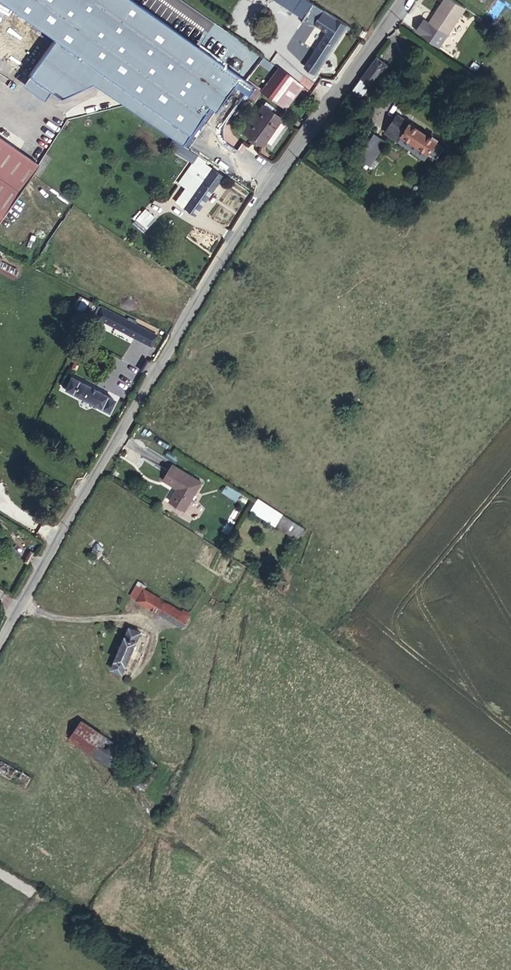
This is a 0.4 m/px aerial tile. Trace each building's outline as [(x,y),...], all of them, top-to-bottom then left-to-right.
[(105,69),(186,128),(206,101),(211,106),(229,83),(234,86),(240,78),(235,74),(133,0),(11,0),(55,32),(29,69),(37,75),(60,91),(91,76),(100,71),(100,69),(102,67),(105,69)] [(302,0),(297,0),(291,8),(290,10),(309,24),(315,15),(318,11),(302,0)] [(436,34),(450,12),(433,0),(418,21),(436,34)] [(326,23),(315,15),(309,24),(320,32),(300,60),(310,68),(337,29),(327,21),(326,23)] [(366,60),(352,82),(364,90),(379,69),(366,60)] [(281,76),(270,68),(265,74),(276,82),(281,76)] [(184,144),(211,106),(206,101),(186,128),(105,69),(100,71),(91,76),(107,88),(184,144)] [(265,74),(256,87),(272,99),(282,86),(276,82),(265,74)] [(250,85),(240,78),(234,86),(243,93),(250,85)] [(364,90),(352,82),(342,95),(354,105),(364,90)] [(276,117),(257,105),(238,131),(257,144),(276,117)] [(368,128),(352,155),(369,165),(385,139),(368,128)] [(429,147),(403,129),(396,139),(422,157),(429,147)] [(36,160),(0,133),(0,171),(21,186),(30,170),(36,160)] [(212,173),(198,162),(172,196),(186,206),(212,173)] [(21,186),(0,171),(0,221),(21,186)] [(134,220),(143,228),(153,215),(144,207),(134,220)] [(0,252),(0,266),(2,268),(9,258),(0,252)] [(76,306),(83,309),(87,300),(80,297),(76,306)] [(107,326),(99,340),(142,363),(149,349),(107,326)] [(82,394),(76,390),(71,398),(69,396),(66,401),(110,424),(116,413),(82,394)] [(174,477),(165,491),(179,500),(171,513),(186,522),(203,495),(174,477)] [(274,525),(282,512),(257,497),(250,509),(274,525)] [(275,525),(297,539),(304,527),(282,513),(275,525)] [(116,570),(106,564),(100,573),(110,579),(116,570)] [(180,646),(189,633),(177,625),(179,621),(174,618),(171,622),(147,605),(139,618),(180,646)] [(143,646),(134,642),(113,678),(123,683),(143,646)] [(121,787),(137,766),(122,754),(118,759),(80,730),(73,740),(100,762),(96,767),(121,787)]
